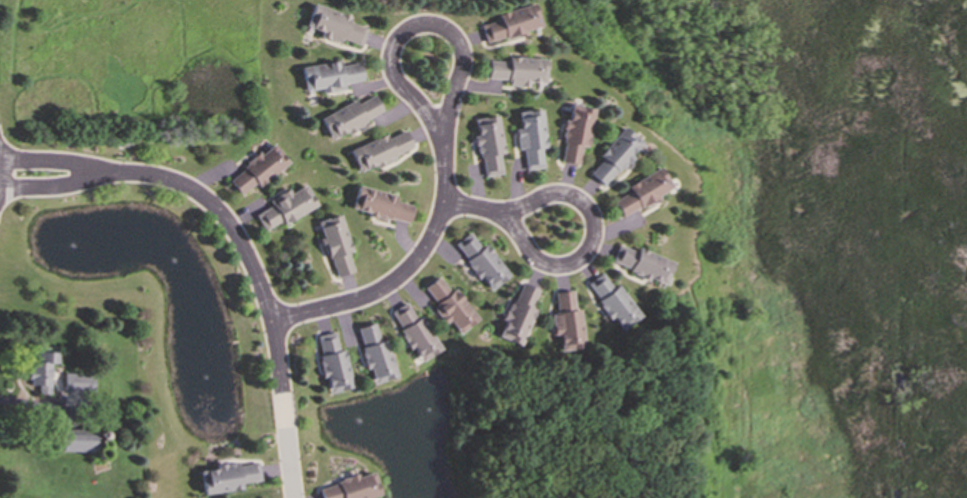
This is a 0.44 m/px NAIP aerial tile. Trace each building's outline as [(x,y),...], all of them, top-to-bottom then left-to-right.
[(364,27),(346,21),(348,15),(310,3),(303,25),(319,31),(317,36),(337,43),(338,38),(358,45),(364,27)] [(494,13),(496,20),(478,24),(482,42),(524,32),(523,29),(538,26),(533,3),(494,13)] [(543,81),(543,57),(505,57),(505,60),(485,60),(485,78),(506,79),(506,85),(526,86),(526,81),(543,81)] [(299,66),(302,90),(319,88),(319,92),(342,89),(341,83),(359,80),(357,62),(338,65),(337,61),(299,66)] [(317,116),(328,138),(381,113),(372,94),(353,103),(352,100),(317,116)] [(556,161),(575,164),(578,145),(585,146),(591,108),(568,104),(566,119),(563,119),(556,161)] [(543,147),(539,108),(515,111),(517,128),(512,129),(514,150),(520,149),(523,169),(540,167),(538,148),(543,147)] [(499,173),(496,153),(501,152),(495,115),(471,118),(474,134),(473,135),(480,176),(499,173)] [(639,141),(622,125),(595,155),(599,159),(587,172),(602,186),(630,154),(629,153),(639,141)] [(383,133),(347,149),(357,171),(372,165),(410,148),(402,130),(385,137),(383,133)] [(286,162),(272,143),(225,178),(237,194),(253,182),(255,186),(286,162)] [(611,199),(619,215),(657,197),(656,193),(669,187),(659,167),(623,184),(627,191),(611,199)] [(281,224),(315,205),(303,184),(289,192),(286,188),(266,199),(269,204),(253,214),(262,230),(279,220),(281,224)] [(410,205),(391,200),(392,194),(355,185),(349,207),(365,211),(364,213),(405,223),(410,205)] [(315,221),(320,237),(333,276),(350,271),(345,251),(349,250),(338,214),(315,221)] [(451,244),(487,290),(507,274),(483,244),(478,247),(466,232),(451,244)] [(608,262),(647,278),(662,284),(671,261),(635,247),(634,251),(615,244),(608,262)] [(610,288),(599,272),(583,283),(618,331),(638,316),(616,284),(610,288)] [(421,286),(434,304),(430,307),(442,323),(447,319),(457,333),(476,319),(452,287),(447,291),(436,276),(421,286)] [(532,309),(528,307),(536,289),(517,281),(501,320),(502,320),(496,336),(518,344),(532,309)] [(581,347),(577,309),(571,310),(569,290),(552,292),(554,313),(548,314),(550,334),(556,333),(558,350),(581,347)] [(438,349),(418,315),(413,318),(404,302),(387,311),(417,362),(438,349)] [(353,328),(364,367),(367,367),(372,383),(394,376),(383,337),(377,339),(372,322),(353,328)] [(350,387),(341,349),(335,350),(331,331),(312,336),(322,377),(323,376),(327,392),(350,387)] [(48,362),(56,362),(56,351),(37,352),(37,361),(27,361),(28,385),(37,385),(37,393),(49,393),(48,362)] [(62,391),(91,391),(92,373),(62,372),(62,391)] [(93,451),(94,429),(60,428),(59,450),(93,451)] [(201,494),(240,488),(239,482),(258,480),(255,460),(213,466),(213,468),(198,470),(201,494)] [(372,471),(356,475),(316,486),(319,497),(362,497),(378,494),(372,471)]
